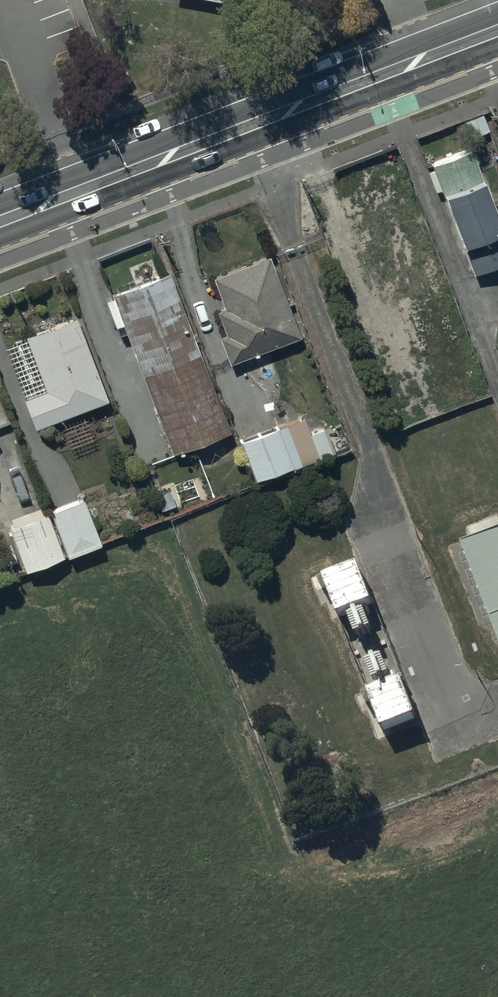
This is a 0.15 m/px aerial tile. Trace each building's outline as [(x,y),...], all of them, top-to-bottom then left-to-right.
[(430,164),(443,198),(439,200),(459,253),(462,252),(471,277),(497,267),(497,230),(468,150),(430,164)] [(267,258),(210,279),(222,311),(214,314),(223,336),(215,339),(225,367),(298,339),(267,258)] [(166,273),(111,294),(112,299),(104,302),(114,330),(120,327),(168,455),(226,433),(166,273)] [(23,338),(44,393),(19,402),(30,431),(104,403),(72,319),(23,338)] [(302,420),(237,444),(252,484),(332,454),(322,428),(307,434),(302,420)] [(81,498),(48,513),(65,556),(98,542),(81,498)] [(44,518),(6,533),(22,574),(61,559),(44,518)] [(461,547),(497,643),(497,533),(461,547)] [(323,579),(337,617),(371,604),(357,567),(323,579)] [(401,682),(366,696),(381,732),(416,718),(401,682)]
